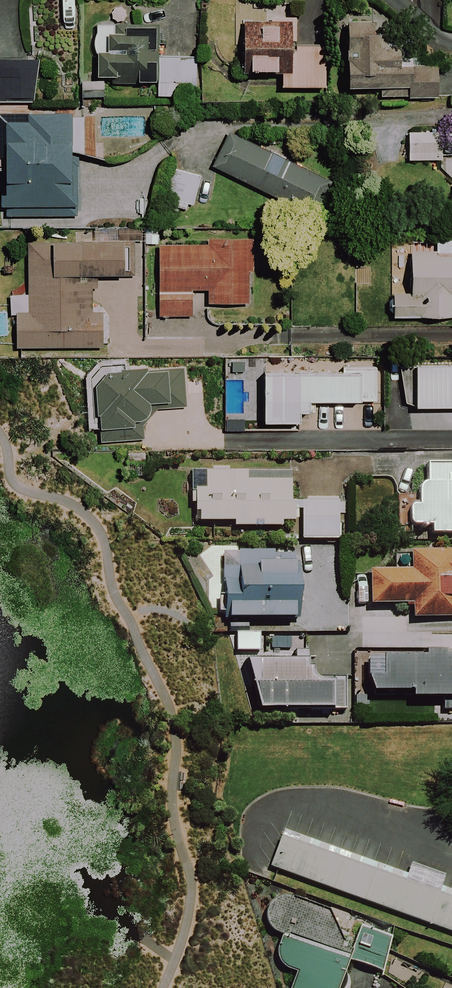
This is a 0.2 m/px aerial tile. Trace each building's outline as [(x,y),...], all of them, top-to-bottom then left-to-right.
[(295,19),(240,18),(239,49),(249,49),(248,73),(280,73),(280,88),(321,89),(322,47),(294,46),(295,19)] [(345,22),(346,76),(406,74),(406,86),(439,86),(439,49),(382,50),(382,21),(345,22)] [(136,84),(151,85),(154,29),(95,25),(91,80),(77,80),(76,95),(90,96),(90,104),(135,106),(136,84)] [(194,99),(196,63),(157,61),(156,97),(194,99)] [(34,101),(33,63),(0,63),(0,102),(34,101)] [(82,115),(0,115),(0,158),(3,158),(3,207),(70,207),(71,147),(82,147),(82,115)] [(330,183),(228,134),(211,169),(287,205),(313,218),(330,183)] [(440,162),(440,134),(406,134),(406,162),(440,162)] [(188,212),(193,196),(202,199),(206,185),(197,182),(198,177),(170,170),(161,205),(188,212)] [(407,240),(407,258),(390,258),(390,278),(384,278),(383,291),(390,291),(390,300),(390,319),(425,319),(450,320),(450,327),(451,327),(451,240),(407,240)] [(247,306),(249,243),(204,241),(204,248),(159,246),(156,317),(189,318),(190,291),(207,292),(206,304),(247,306)] [(120,277),(120,244),(27,243),(26,314),(13,314),(13,348),(98,349),(99,310),(90,310),(90,277),(120,277)] [(411,365),(410,409),(451,409),(451,365),(411,365)] [(343,368),(301,367),(288,367),(287,376),(260,376),(259,423),(298,424),(299,414),(308,414),(308,402),(373,403),(374,368),(343,368)] [(165,411),(182,411),(181,371),(112,372),(112,378),(95,378),(95,428),(132,427),(132,420),(149,420),(148,404),(164,404),(165,411)] [(258,421),(223,418),(222,433),(257,435),(258,421)] [(244,473),(226,473),(226,469),(209,469),(209,472),(204,472),(203,493),(192,492),(192,497),(187,497),(187,507),(192,507),(192,515),(196,515),(196,523),(231,524),(231,528),(279,529),(279,523),(294,523),(295,503),(288,503),(289,483),(244,482),(244,473)] [(423,471),(423,486),(414,487),(415,507),(405,507),(406,529),(428,528),(428,536),(451,535),(451,470),(423,471)] [(335,501),(300,500),(300,542),(335,542),(335,501)] [(222,615),(222,622),(293,622),(294,595),(295,555),(238,553),(217,552),(212,548),(199,560),(211,574),(211,580),(206,580),(206,615),(222,615)] [(407,549),(407,571),(364,572),(365,608),(408,607),(408,623),(451,622),(451,548),(407,549)] [(297,828),(283,869),(451,926),(451,881),(297,828)] [(397,930),(291,892),(284,893),(277,895),(270,900),(267,910),(268,917),(271,923),(275,927),(284,932),(280,943),(279,948),(281,952),(284,958),(288,962),(299,966),(292,983),(292,987),(338,987),(349,958),(383,970),(397,930)]
